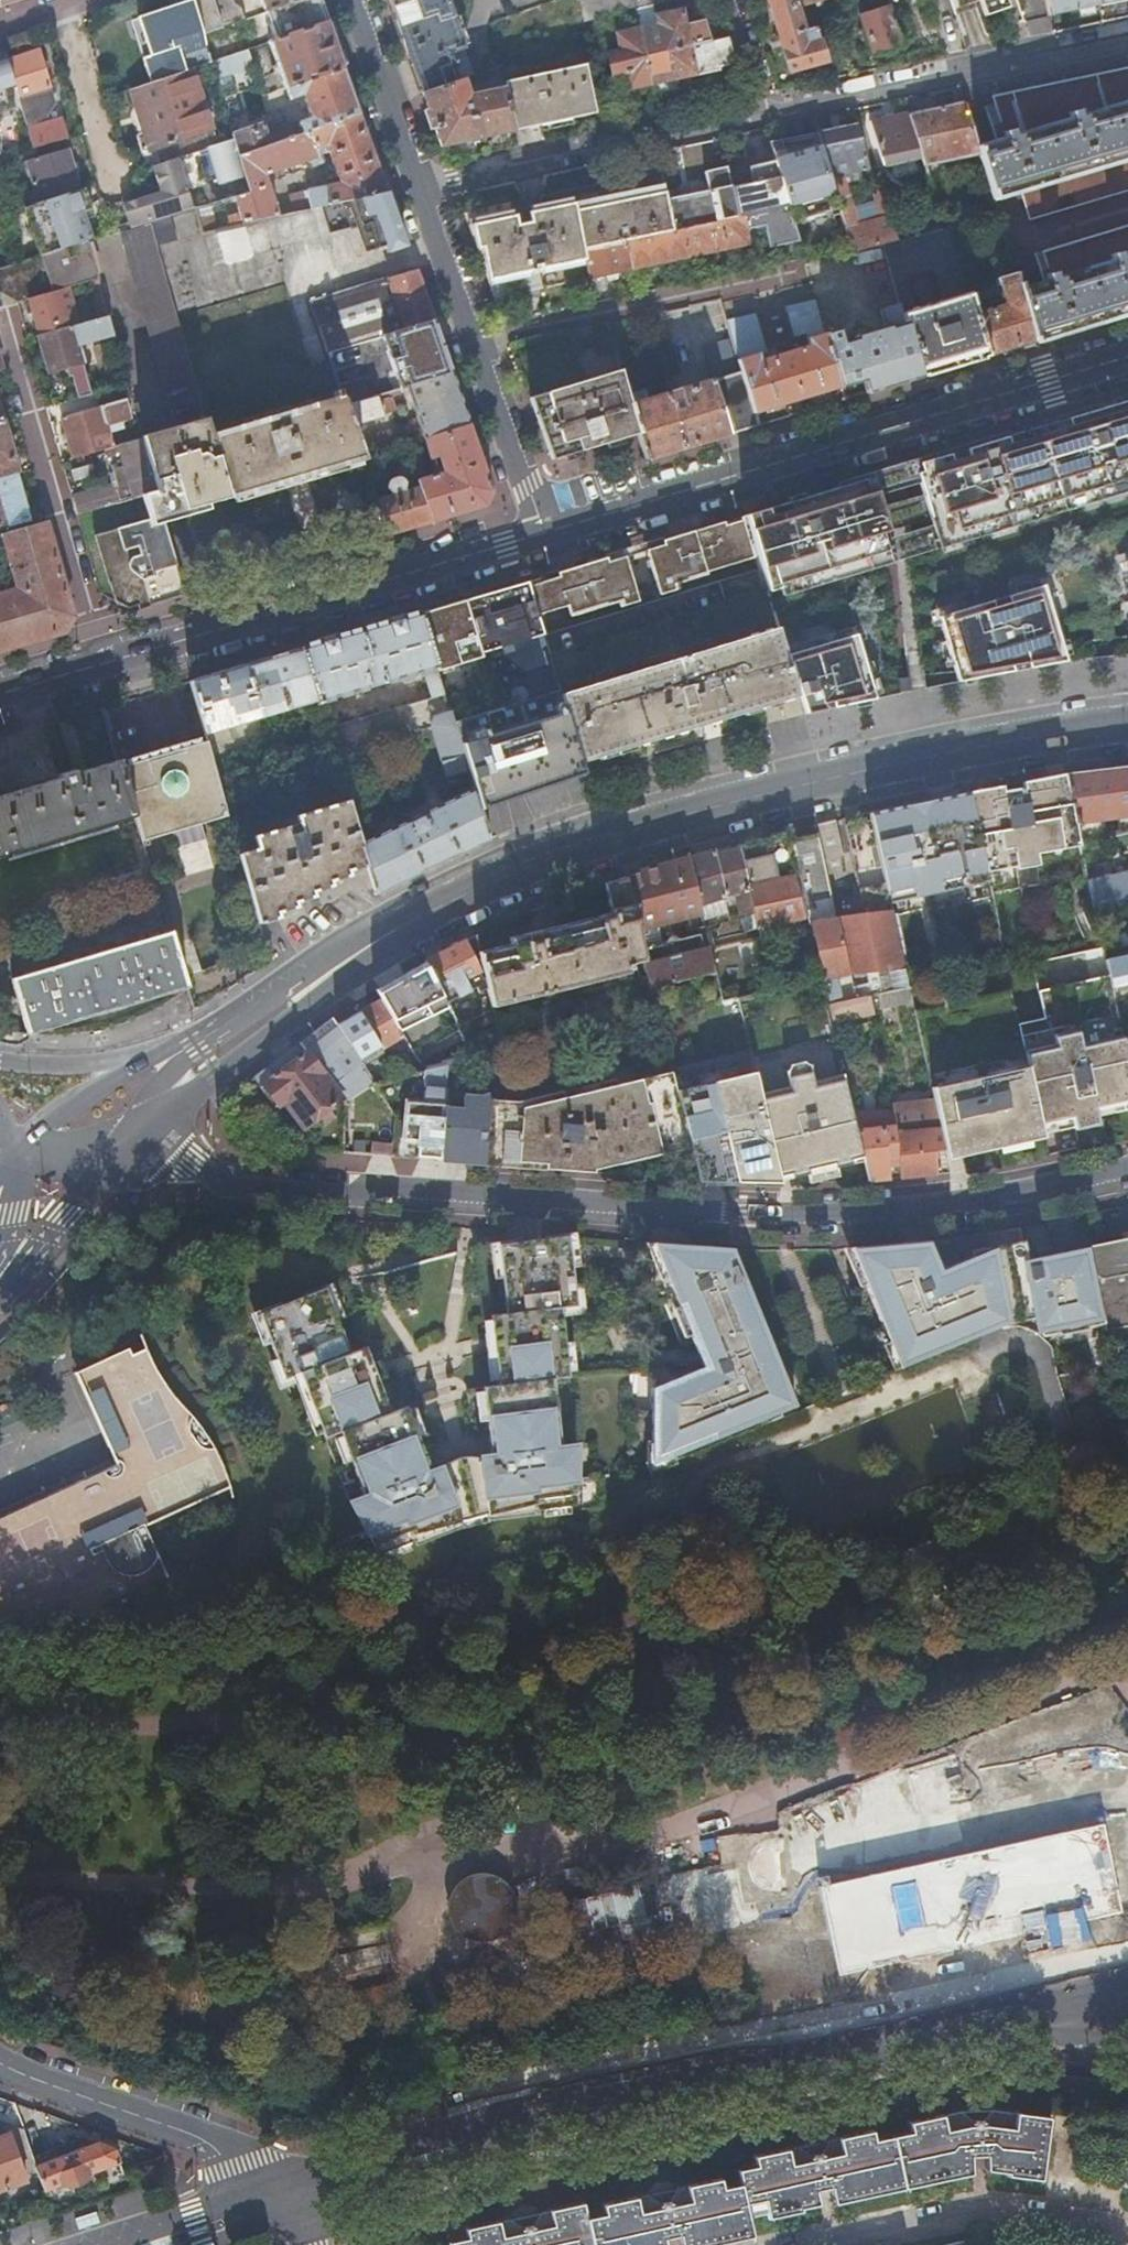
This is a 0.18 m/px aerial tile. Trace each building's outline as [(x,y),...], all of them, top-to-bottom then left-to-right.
[(192,69),(211,62),(206,47),(203,35),(198,22),(192,0),(130,24),(151,83),(175,75),(192,69)] [(203,35),(222,29),(213,0),(192,0),(195,10),(198,22),(203,35)] [(307,0),(261,0),(266,14),(307,0)] [(327,24),(323,13),(318,0),(307,0),(266,14),(276,41),(327,24)] [(401,36),(421,94),(462,81),(474,77),(447,0),(388,0),(401,36)] [(553,2),(535,8),(538,16),(548,15),(556,17),(573,12),(571,0),(561,0),(553,2)] [(633,0),(571,0),(573,12),(576,25),(635,8),(633,0)] [(635,8),(664,0),(633,0),(635,8)] [(789,72),(824,62),(816,27),(803,31),(796,7),(814,2),(822,0),(767,0),(789,72)] [(954,9),(976,1),(980,0),(951,0),(954,9)] [(1006,0),(980,0),(976,1),(981,17),(1009,8),(1006,0)] [(1054,16),(1101,6),(1099,0),(1050,0),(1054,16)] [(872,52),(900,43),(889,8),(860,17),(872,52)] [(656,25),(640,28),(646,57),(690,47),(682,10),(655,16),(656,25)] [(283,89),(343,69),(333,42),(327,24),(276,41),(269,43),(283,89)] [(211,62),(248,50),(269,43),(263,28),(206,47),(211,62)] [(646,57),(640,28),(615,34),(618,53),(608,55),(613,78),(617,77),(619,83),(626,81),(628,91),(652,85),(646,57)] [(652,85),(654,99),(682,93),(678,79),(718,71),(717,68),(735,64),(728,39),(700,45),(690,47),(646,57),(652,85)] [(13,86),(31,151),(65,140),(60,121),(47,124),(45,118),(53,104),(38,53),(7,63),(13,86)] [(505,90),(515,132),(595,115),(583,58),(502,73),(503,77),(505,90)] [(490,64),(492,71),(501,68),(500,62),(490,64)] [(7,63),(0,65),(0,115),(14,111),(7,88),(13,86),(7,63)] [(474,77),(462,81),(464,88),(503,77),(502,73),(501,68),(492,71),(474,77)] [(1127,191),(1127,68),(993,97),(1005,139),(976,147),(979,155),(992,199),(1020,192),(1029,220),(1127,191)] [(171,162),(175,160),(197,153),(210,149),(218,146),(194,77),(192,69),(175,75),(168,78),(151,83),(130,90),(138,114),(144,112),(157,149),(166,147),(171,162)] [(233,141),(238,156),(359,114),(349,88),(343,69),(283,89),(283,92),(285,91),(290,101),(301,96),(309,120),(298,123),(298,122),(289,125),(287,123),(266,130),(263,125),(232,135),(233,141)] [(462,81),(421,94),(440,148),(515,132),(505,90),(481,95),(481,100),(470,103),(464,88),(462,81)] [(924,168),(979,155),(976,147),(963,103),(960,104),(909,115),(921,158),(924,168)] [(151,151),(157,149),(144,112),(138,114),(151,151)] [(230,227),(322,207),(348,201),(387,193),(372,152),(359,114),(238,156),(249,192),(246,193),(237,196),(236,196),(240,214),(228,218),(230,227)] [(883,165),(921,158),(909,115),(870,124),(883,165)] [(856,126),(819,135),(823,147),(834,188),(840,211),(843,220),(854,217),(843,175),(868,169),(856,126)] [(823,147),(819,135),(783,142),(787,158),(823,147)] [(218,146),(210,149),(222,184),(224,184),(241,178),(230,142),(218,146)] [(756,216),(769,213),(787,208),(785,201),(783,193),(779,182),(777,175),(774,165),(771,154),(769,145),(751,148),(753,156),(738,160),(741,190),(748,217),(756,216)] [(823,147),(787,158),(776,161),(787,198),(789,208),(794,224),(840,211),(834,188),(823,147)] [(39,205),(77,192),(66,151),(27,160),(39,205)] [(121,201),(130,229),(149,223),(168,217),(191,210),(175,160),(171,162),(151,168),(159,194),(130,203),(128,197),(125,199),(121,201)] [(224,184),(237,196),(246,193),(241,178),(224,184)] [(527,201),(464,213),(494,299),(586,279),(582,253),(625,243),(675,233),(667,199),(665,187),(611,198),(607,184),(541,198),(544,211),(529,214),(527,201)] [(9,213),(3,190),(0,190),(0,216),(9,213)] [(86,242),(92,241),(84,214),(90,211),(84,190),(77,192),(39,205),(23,210),(39,257),(53,253),(86,242)] [(675,233),(681,231),(731,220),(729,213),(722,215),(716,190),(667,199),(675,233)] [(364,244),(401,233),(387,193),(348,201),(358,227),(364,244)] [(893,226),(883,193),(872,196),(878,220),(845,228),(852,254),(883,246),(897,241),(893,226)] [(209,204),(196,208),(203,232),(216,230),(209,204)] [(681,231),(687,258),(747,245),(749,245),(750,250),(768,246),(799,240),(798,237),(794,224),(789,208),(787,208),(769,213),(756,216),(748,217),(741,218),(731,220),(681,231)] [(897,241),(943,230),(938,214),(893,226),(897,241)] [(149,223),(156,247),(175,241),(168,217),(149,223)] [(161,385),(192,376),(175,317),(156,247),(149,223),(130,229),(119,232),(161,385)] [(1043,253),(1051,281),(1020,291),(1035,343),(1127,315),(1127,226),(1043,253)] [(968,294),(948,230),(883,246),(899,305),(901,315),(968,294)] [(631,270),(687,258),(681,231),(675,233),(625,243),(631,270)] [(799,240),(768,246),(768,249),(800,242),(799,240)] [(97,280),(86,242),(53,253),(65,289),(68,289),(88,283),(97,280)] [(587,279),(631,270),(625,243),(582,253),(586,279),(587,279)] [(53,253),(39,257),(11,266),(0,269),(0,294),(7,299),(15,304),(17,304),(28,301),(65,289),(53,253)] [(327,353),(382,338),(432,323),(424,298),(414,271),(377,282),(309,302),(327,353)] [(1003,353),(1035,343),(1020,291),(1014,273),(995,279),(999,295),(992,297),(995,307),(974,314),(987,357),(1003,353)] [(107,315),(97,280),(88,283),(96,312),(99,311),(100,317),(107,315)] [(65,289),(28,301),(39,337),(72,327),(78,326),(68,289),(65,289)] [(964,364),(987,357),(974,314),(968,294),(948,300),(901,315),(918,378),(964,364)] [(755,414),(841,388),(826,334),(816,298),(787,306),(796,337),(807,334),(811,348),(762,363),(761,358),(770,355),(758,315),(732,323),(743,364),(740,365),(742,372),(755,414)] [(874,392),(918,378),(901,315),(899,305),(881,310),(886,326),(855,336),(856,340),(839,344),(835,331),(826,334),(841,388),(863,381),(866,394),(874,392)] [(700,445),(759,427),(755,414),(742,372),(731,375),(730,369),(736,367),(731,344),(724,316),(702,322),(704,331),(708,342),(713,360),(717,373),(720,372),(722,378),(649,401),(630,406),(639,437),(646,461),(700,445)] [(630,353),(621,321),(606,324),(613,345),(616,358),(624,355),(630,353)] [(93,322),(82,325),(85,338),(96,335),(93,322)] [(401,390),(406,389),(451,375),(439,341),(432,323),(382,338),(401,390)] [(82,325),(78,326),(72,327),(76,345),(86,342),(85,338),(82,325)] [(72,327),(39,337),(49,373),(81,365),(76,345),(72,327)] [(530,400),(552,463),(639,437),(630,406),(627,394),(622,377),(616,358),(613,345),(578,354),(587,382),(530,400)] [(629,375),(624,355),(616,358),(622,377),(629,375)] [(360,448),(364,459),(405,447),(424,441),(469,427),(459,398),(451,375),(406,389),(408,395),(403,397),(405,402),(410,402),(417,420),(378,434),(380,442),(360,448)] [(126,401),(131,400),(127,387),(107,393),(110,406),(62,418),(73,459),(104,450),(113,448),(109,434),(123,430),(121,422),(130,419),(126,401)] [(630,406),(649,401),(645,390),(627,394),(630,406)] [(358,461),(364,459),(360,448),(352,425),(346,406),(340,391),(333,394),(334,400),(309,407),(242,427),(209,436),(227,499),(231,499),(358,461)] [(346,406),(352,425),(383,415),(377,398),(346,406)] [(242,427),(309,407),(308,401),(240,421),(242,427)] [(1025,432),(914,466),(921,485),(938,544),(1127,487),(1127,402),(1025,432)] [(203,506),(227,499),(209,436),(205,420),(157,434),(142,439),(142,440),(157,493),(164,518),(179,514),(203,506)] [(17,475),(2,422),(0,423),(0,480),(15,476),(17,475)] [(444,474),(417,481),(420,487),(433,525),(461,517),(486,509),(493,494),(469,427),(424,441),(430,459),(438,457),(440,462),(455,458),(458,469),(444,474)] [(140,497),(157,493),(142,440),(113,448),(104,450),(106,459),(121,455),(124,467),(114,470),(119,486),(129,484),(133,499),(140,497)] [(440,462),(444,474),(458,469),(455,458),(440,462)] [(359,467),(358,461),(231,499),(233,504),(359,467)] [(15,476),(0,480),(0,529),(28,521),(15,476)] [(394,495),(378,500),(382,512),(391,537),(416,530),(433,525),(420,487),(404,493),(404,482),(399,479),(394,479),(390,482),(388,486),(388,491),(394,495)] [(870,497),(864,481),(803,499),(743,517),(757,565),(760,573),(766,596),(888,559),(881,536),(889,535),(877,494),(870,497)] [(72,498),(77,515),(104,508),(115,505),(110,488),(72,498)] [(147,527),(150,525),(149,522),(164,518),(157,493),(140,497),(147,522),(145,522),(147,527)] [(205,512),(203,506),(179,514),(164,518),(166,524),(180,519),(205,512)] [(757,565),(743,517),(646,545),(660,590),(757,565)] [(162,525),(166,524),(164,518),(149,522),(150,525),(151,528),(162,525)] [(145,522),(94,536),(103,567),(105,567),(115,603),(127,610),(139,607),(140,611),(150,608),(184,599),(174,565),(162,525),(151,528),(150,525),(147,527),(145,522)] [(45,524),(2,536),(17,591),(0,596),(0,652),(33,643),(63,634),(72,619),(45,524)] [(629,553),(527,583),(539,624),(641,595),(629,553)] [(766,596),(760,573),(543,639),(559,692),(580,764),(599,758),(598,755),(633,745),(634,747),(743,713),(741,710),(778,698),(779,701),(797,695),(786,660),(776,626),(766,596)] [(539,624),(527,583),(461,604),(479,657),(543,637),(539,624)] [(940,620),(958,684),(1044,667),(1067,665),(1046,589),(940,620)] [(479,657),(461,604),(436,611),(417,616),(437,679),(447,676),(445,671),(480,659),(479,657)] [(437,679),(417,616),(358,633),(300,650),(316,703),(325,734),(336,730),(328,702),(400,681),(401,683),(405,684),(412,682),(415,678),(414,677),(420,675),(421,679),(425,678),(432,699),(443,696),(437,679)] [(858,637),(786,660),(797,695),(803,716),(839,709),(877,700),(858,637)] [(273,658),(244,666),(259,720),(316,703),(300,650),(273,658)] [(219,673),(188,682),(203,736),(259,720),(244,666),(219,673)] [(899,682),(900,696),(907,695),(912,694),(911,681),(899,682)] [(537,791),(584,775),(580,764),(559,692),(497,710),(451,724),(462,758),(465,768),(473,790),(479,811),(537,791)] [(780,705),(779,701),(778,698),(741,710),(743,713),(744,716),(780,705)] [(451,724),(449,715),(435,719),(431,726),(442,764),(444,764),(462,758),(451,724)] [(118,769),(133,817),(140,841),(169,832),(199,822),(226,813),(204,741),(118,769)] [(635,751),(634,747),(633,745),(598,755),(599,758),(600,762),(635,751)] [(448,774),(465,768),(462,758),(444,764),(448,774)] [(133,817),(118,769),(116,763),(72,776),(71,772),(56,777),(58,780),(0,797),(0,856),(133,817)] [(1066,776),(1077,825),(1101,821),(1119,819),(1127,818),(1127,770),(1102,772),(1066,776)] [(1038,869),(1036,858),(1034,848),(1080,838),(1078,831),(1077,825),(1066,776),(1023,785),(1023,789),(1003,793),(1003,788),(968,794),(985,870),(1013,863),(1015,871),(1016,875),(1038,869)] [(475,847),(488,840),(479,811),(473,790),(359,845),(366,867),(375,896),(383,892),(393,886),(409,878),(426,869),(434,865),(453,856),(475,847)] [(935,801),(870,815),(888,896),(912,891),(915,900),(941,894),(939,885),(952,881),(985,874),(985,870),(968,794),(935,801)] [(237,855),(258,926),(279,920),(278,915),(297,909),(296,904),(315,899),(314,893),(332,888),(330,883),(350,877),(348,873),(366,867),(359,845),(346,802),(297,818),(299,824),(254,837),(258,850),(237,855)] [(881,995),(908,989),(907,982),(890,906),(888,896),(870,815),(844,821),(846,831),(881,995)] [(1119,819),(1121,833),(1127,832),(1127,818),(1119,819)] [(1101,821),(1077,825),(1078,831),(1102,828),(1101,821)] [(199,822),(169,832),(182,875),(197,870),(211,866),(199,822)] [(878,995),(881,995),(846,831),(840,832),(837,822),(817,827),(850,976),(865,975),(867,986),(853,989),(856,1000),(865,998),(878,995)] [(799,879),(823,982),(836,979),(850,976),(817,827),(789,834),(799,879)] [(1080,838),(1081,845),(1098,843),(1102,845),(1104,845),(1102,828),(1078,831),(1080,838)] [(799,879),(789,834),(763,841),(738,847),(739,851),(754,915),(758,930),(774,926),(775,930),(782,928),(781,924),(803,918),(794,880),(799,879)] [(1036,858),(1082,847),(1081,845),(1080,838),(1034,848),(1036,858)] [(733,852),(732,849),(726,850),(713,854),(724,898),(735,895),(741,919),(754,915),(739,851),(733,852)] [(724,898),(713,854),(688,861),(699,906),(724,900),(724,898)] [(636,931),(645,929),(701,915),(699,906),(688,861),(656,870),(623,880),(636,931)] [(985,874),(986,878),(1015,871),(1013,863),(985,870),(985,874)] [(939,885),(941,894),(955,891),(988,884),(986,878),(985,874),(952,881),(939,885)] [(1098,918),(1127,910),(1127,876),(1090,884),(1098,918)] [(510,946),(478,954),(491,1009),(629,977),(629,973),(632,973),(630,967),(644,964),(640,949),(636,931),(623,880),(603,887),(610,916),(509,940),(510,946)] [(888,896),(890,906),(915,900),(912,891),(888,896)] [(636,931),(640,949),(675,941),(673,935),(649,940),(645,929),(636,931)] [(185,989),(168,934),(10,982),(27,1036),(185,989)] [(425,963),(440,993),(463,980),(466,986),(474,981),(471,975),(478,971),(464,943),(425,963)] [(657,963),(664,988),(716,976),(710,951),(657,963)] [(1107,962),(1111,976),(1113,988),(1127,985),(1127,957),(1107,962)] [(400,977),(373,992),(380,1002),(393,1024),(437,1000),(420,966),(400,977)] [(772,991),(798,985),(795,972),(769,978),(772,991)] [(1111,976),(1042,992),(1047,1019),(1017,1026),(1040,1126),(1072,1119),(1074,1128),(1075,1131),(1099,1126),(1097,1117),(1095,1109),(1127,1101),(1127,1057),(1125,1045),(1113,988),(1111,976)] [(836,979),(823,982),(828,1006),(842,1003),(836,979)] [(878,995),(879,1009),(911,1002),(908,989),(881,995),(878,995)] [(1040,1126),(1017,1026),(1011,995),(914,1014),(933,1102),(944,1151),(945,1153),(1042,1131),(1040,1126)] [(868,1015),(865,998),(856,1000),(842,1003),(828,1006),(832,1023),(868,1015)] [(380,1002),(359,1014),(382,1050),(402,1038),(393,1024),(380,1002)] [(359,1014),(337,1027),(360,1063),(382,1050),(359,1014)] [(459,1043),(445,1014),(408,1034),(422,1062),(459,1043)] [(299,1042),(339,1100),(342,1103),(372,1082),(360,1063),(337,1027),(332,1019),(299,1042)] [(662,1036),(671,1075),(683,1072),(692,1069),(682,1031),(662,1036)] [(338,1106),(340,1105),(339,1100),(299,1042),(253,1077),(260,1087),(258,1089),(274,1110),(283,1103),(303,1129),(315,1120),(322,1128),(335,1117),(329,1109),(337,1103),(338,1106)] [(452,1054),(457,1064),(474,1060),(467,1046),(452,1054)] [(787,1079),(812,1074),(810,1062),(785,1068),(787,1079)] [(420,1067),(423,1074),(432,1071),(427,1064),(420,1067)] [(683,1072),(671,1075),(675,1090),(687,1087),(683,1072)] [(775,1161),(780,1182),(807,1176),(808,1176),(807,1171),(834,1165),(835,1170),(836,1169),(852,1166),(850,1161),(863,1158),(857,1133),(853,1118),(845,1082),(816,1088),(815,1083),(812,1074),(787,1079),(788,1082),(758,1089),(765,1115),(775,1161)] [(489,1107),(484,1165),(506,1167),(532,1169),(594,1174),(593,1171),(621,1165),(619,1158),(688,1142),(675,1090),(671,1075),(516,1115),(514,1108),(489,1107)] [(816,1088),(845,1082),(844,1076),(815,1083),(816,1088)] [(685,1115),(709,1111),(703,1085),(680,1089),(685,1115)] [(419,1142),(417,1160),(442,1163),(442,1149),(445,1105),(446,1091),(427,1090),(426,1105),(407,1103),(403,1141),(419,1142)] [(1095,1109),(1097,1117),(1127,1110),(1127,1101),(1095,1109)] [(933,1102),(891,1106),(893,1127),(893,1129),(898,1163),(900,1180),(936,1176),(933,1153),(944,1151),(933,1102)] [(445,1105),(442,1163),(441,1178),(483,1181),(484,1165),(489,1107),(445,1105)] [(853,1118),(857,1133),(863,1158),(864,1163),(868,1182),(880,1181),(890,1180),(888,1164),(898,1163),(893,1129),(888,1129),(886,1114),(853,1118)] [(721,1171),(775,1161),(765,1115),(711,1126),(721,1171)] [(1072,1119),(1040,1126),(1042,1131),(1043,1134),(1074,1128),(1072,1119)] [(1043,1134),(1042,1131),(945,1153),(946,1160),(1044,1138),(1043,1134)] [(374,1133),(372,1157),(392,1158),(394,1135),(374,1133)] [(619,1158),(621,1165),(690,1150),(688,1142),(619,1158)] [(808,1176),(807,1176),(809,1184),(838,1178),(836,1169),(835,1170),(834,1165),(807,1171),(808,1176)] [(1120,1243),(1127,1241),(1127,1233),(1118,1236),(1120,1243)] [(575,1236),(543,1239),(543,1242),(567,1239),(571,1270),(579,1269),(575,1239),(575,1236)] [(364,1348),(349,1354),(336,1321),(324,1289),(301,1298),(280,1306),(258,1315),(270,1344),(276,1360),(283,1380),(298,1374),(302,1382),(312,1409),(322,1434),(323,1439),(339,1433),(340,1437),(350,1462),(364,1497),(349,1503),(378,1556),(382,1554),(408,1544),(459,1525),(460,1524),(460,1522),(486,1515),(487,1518),(489,1517),(542,1509),(569,1505),(575,1504),(575,1459),(561,1461),(560,1448),(552,1380),(568,1378),(567,1373),(564,1344),(560,1318),(559,1309),(576,1308),(573,1286),(571,1270),(567,1239),(543,1242),(521,1245),(497,1248),(501,1281),(505,1314),(489,1317),(491,1334),(493,1351),(494,1355),(497,1382),(498,1386),(481,1388),(482,1393),(486,1422),(490,1457),(480,1458),(480,1461),(476,1462),(476,1459),(475,1458),(472,1458),(472,1457),(464,1457),(463,1458),(460,1458),(459,1459),(457,1458),(457,1459),(456,1459),(455,1460),(454,1460),(453,1460),(452,1461),(451,1461),(450,1461),(449,1463),(448,1463),(447,1463),(446,1465),(445,1465),(444,1466),(443,1467),(442,1467),(444,1471),(440,1472),(439,1468),(430,1472),(417,1439),(406,1411),(405,1407),(389,1413),(376,1380),(371,1365),(364,1348)] [(1102,1326),(1127,1321),(1127,1241),(1120,1243),(1087,1249),(1100,1317),(1102,1326)] [(521,1245),(521,1242),(505,1244),(488,1246),(493,1281),(501,1281),(497,1248),(521,1245)] [(972,1253),(973,1258),(941,1271),(929,1243),(851,1250),(865,1285),(888,1342),(895,1360),(915,1353),(918,1360),(969,1340),(966,1332),(1003,1317),(1035,1311),(1037,1319),(1039,1328),(1100,1317),(1087,1249),(1038,1258),(1037,1250),(1036,1249),(1036,1248),(1036,1247),(1035,1246),(1034,1246),(1034,1245),(1033,1245),(1032,1245),(1031,1244),(1030,1244),(1028,1244),(1024,1245),(1023,1243),(972,1253)] [(665,1279),(651,1245),(643,1245),(658,1281),(665,1279)] [(794,1407),(729,1249),(651,1245),(665,1279),(676,1307),(678,1312),(681,1311),(690,1331),(687,1332),(689,1337),(701,1368),(650,1389),(650,1442),(650,1466),(673,1457),(674,1461),(743,1432),(739,1424),(774,1410),(776,1415),(777,1414),(794,1407)] [(865,1285),(851,1250),(844,1250),(859,1287),(865,1285)] [(331,1284),(300,1295),(301,1298),(324,1289),(336,1321),(343,1318),(331,1284)] [(581,1285),(573,1286),(576,1308),(559,1309),(560,1318),(585,1315),(581,1285)] [(280,1306),(280,1303),(249,1315),(261,1347),(270,1344),(258,1315),(280,1306)] [(678,1312),(676,1307),(670,1310),(682,1339),(689,1337),(687,1332),(690,1331),(681,1311),(678,1312)] [(1003,1317),(966,1332),(969,1340),(993,1331),(1005,1326),(1037,1319),(1035,1311),(1003,1317)] [(1102,1326),(1100,1317),(1039,1328),(1041,1338),(1058,1334),(1102,1326)] [(1104,1333),(1120,1330),(1121,1334),(1127,1332),(1127,1321),(1102,1326),(1104,1333)] [(493,1351),(491,1334),(483,1336),(485,1352),(493,1351)] [(101,1555),(107,1567),(113,1573),(119,1576),(124,1577),(125,1577),(132,1577),(133,1577),(135,1577),(137,1576),(139,1576),(143,1573),(149,1569),(152,1564),(155,1558),(143,1527),(227,1489),(229,1499),(231,1499),(227,1483),(220,1465),(210,1446),(196,1425),(172,1398),(166,1389),(150,1363),(145,1353),(138,1335),(137,1335),(142,1350),(130,1356),(126,1349),(72,1373),(114,1464),(0,1516),(0,1600),(101,1555)] [(895,1360),(888,1342),(882,1345),(893,1371),(918,1360),(915,1353),(895,1360)] [(572,1343),(564,1344),(567,1373),(575,1372),(572,1343)] [(497,1382),(494,1355),(485,1356),(489,1382),(497,1382)] [(302,1382),(298,1374),(283,1380),(276,1360),(268,1363),(278,1391),(302,1382)] [(378,1362),(371,1365),(376,1380),(384,1377),(378,1362)] [(486,1422),(482,1393),(474,1394),(478,1423),(486,1422)] [(414,1408),(406,1411),(417,1439),(424,1436),(414,1408)] [(322,1434),(312,1409),(305,1412),(314,1437),(322,1434)] [(776,1415),(774,1410),(739,1424),(743,1432),(778,1417),(777,1414),(776,1415)] [(350,1462),(340,1437),(333,1440),(342,1465),(350,1462)] [(674,1461),(673,1457),(650,1466),(650,1442),(645,1442),(645,1463),(644,1464),(649,1476),(676,1465),(674,1461)] [(575,1446),(560,1448),(561,1461),(575,1459),(575,1446)] [(571,1515),(569,1505),(542,1509),(543,1519),(571,1515)] [(490,1523),(489,1517),(487,1518),(486,1515),(460,1522),(460,1524),(459,1525),(462,1530),(490,1523)] [(411,1552),(408,1544),(382,1554),(386,1561),(411,1552)] [(1008,1796),(1016,1837),(1003,1852),(998,1853),(1000,1866),(1021,1884),(1039,1880),(1054,1893),(1070,1890),(1081,1893),(1099,1908),(1102,1926),(1127,1921),(1127,1775),(1008,1796)] [(445,1911),(449,1924),(457,1934),(469,1940),(481,1942),(494,1938),(504,1931),(511,1920),(513,1907),(510,1894),(502,1883),(491,1876),(478,1874),(465,1876),(454,1885),(447,1897),(445,1911)] [(656,1971),(654,1964),(630,1969),(631,1975),(633,1975),(654,1970),(656,1971)] [(521,2226),(520,2239),(514,2238),(511,2221),(509,2218),(465,2227),(468,2236),(449,2241),(450,2244),(665,2244),(664,2237),(679,2234),(680,2244),(694,2244),(701,2243),(701,2244),(707,2244),(732,2239),(731,2234),(729,2219),(747,2215),(744,2203),(764,2198),(766,2211),(767,2217),(802,2210),(801,2206),(818,2203),(815,2190),(831,2187),(834,2202),(970,2171),(970,2157),(986,2155),(987,2171),(1007,2172),(1007,2176),(1039,2179),(1047,2117),(989,2110),(989,2113),(989,2131),(984,2132),(981,2120),(980,2119),(979,2119),(977,2119),(977,2118),(975,2118),(975,2119),(973,2119),(971,2119),(971,2120),(970,2120),(970,2121),(969,2122),(968,2123),(968,2127),(966,2133),(960,2131),(960,2113),(960,2110),(907,2122),(909,2130),(873,2139),(871,2130),(826,2139),(828,2144),(831,2160),(825,2162),(822,2152),(821,2150),(821,2149),(820,2149),(819,2148),(818,2148),(817,2147),(813,2147),(813,2148),(812,2148),(811,2149),(810,2149),(810,2150),(809,2150),(809,2151),(808,2151),(808,2153),(808,2155),(808,2165),(802,2167),(799,2150),(798,2145),(754,2155),(756,2165),(737,2170),(740,2184),(722,2187),(720,2179),(675,2189),(675,2192),(678,2210),(674,2211),(668,2198),(667,2198),(666,2198),(666,2197),(664,2197),(662,2197),(660,2197),(660,2198),(659,2198),(658,2198),(658,2199),(657,2200),(656,2200),(656,2201),(656,2214),(651,2215),(648,2197),(647,2194),(602,2205),(603,2212),(586,2217),(583,2202),(538,2211),(539,2214),(542,2233),(537,2235),(531,2222),(530,2222),(530,2221),(529,2221),(529,2220),(524,2220),(523,2222),(522,2222),(522,2223),(521,2223),(521,2224),(521,2226)] [(968,2123),(960,2113),(960,2131),(966,2133),(968,2127),(968,2123)] [(989,2113),(981,2120),(984,2132),(989,2131),(989,2113)] [(46,2189),(38,2168),(24,2130),(0,2121),(0,2205),(46,2189)] [(828,2144),(822,2152),(825,2162),(831,2160),(828,2144)] [(38,2168),(46,2189),(47,2191),(50,2201),(124,2173),(120,2163),(115,2150),(100,2145),(38,2168)] [(808,2155),(799,2150),(802,2167),(808,2165),(808,2155)] [(675,2192),(668,2198),(674,2211),(678,2210),(675,2192)] [(656,2201),(648,2197),(651,2215),(656,2214),(656,2201)] [(747,2215),(766,2211),(764,2198),(744,2203),(747,2215)] [(539,2214),(531,2222),(537,2235),(542,2233),(539,2214)] [(750,2229),(747,2215),(729,2219),(731,2234),(750,2229)] [(520,2239),(521,2226),(511,2221),(514,2238),(520,2239)]
